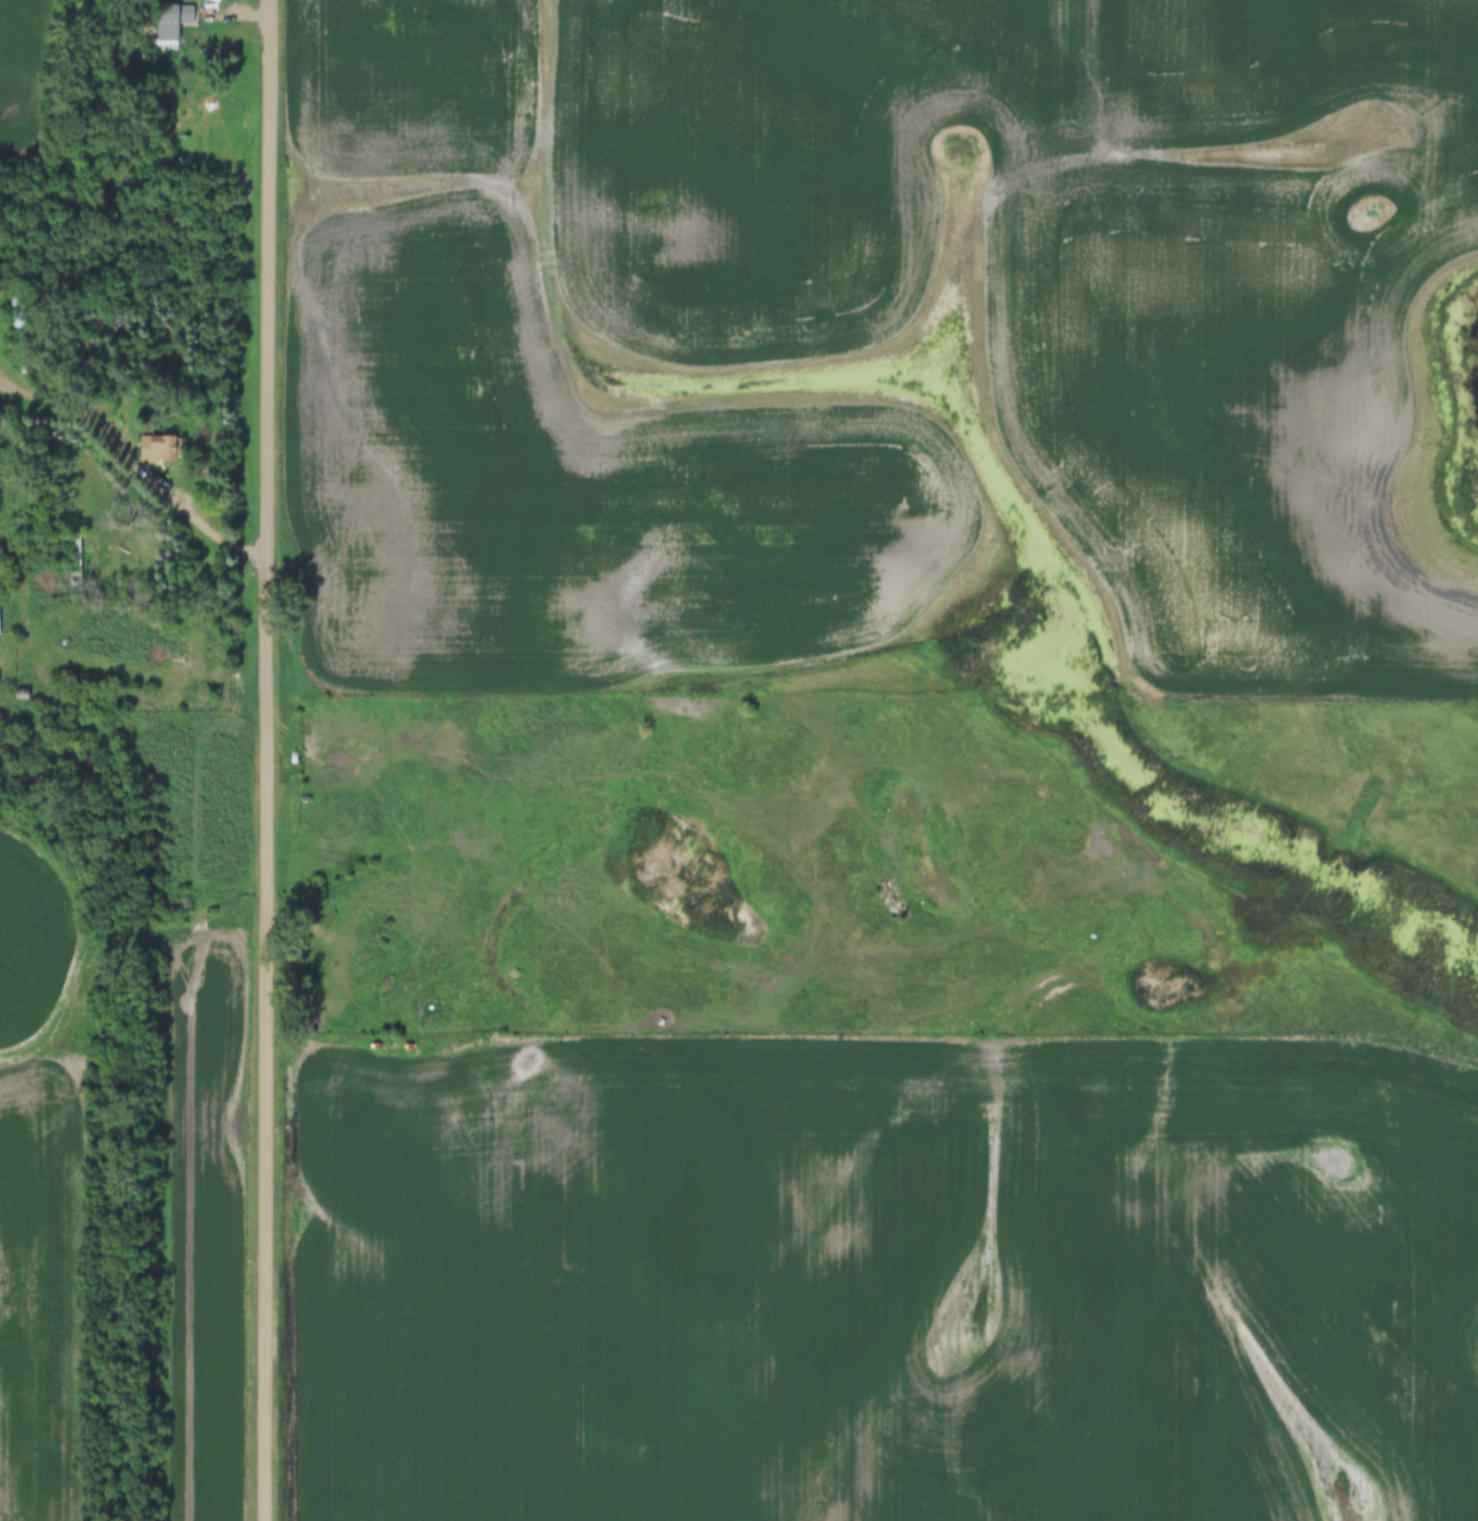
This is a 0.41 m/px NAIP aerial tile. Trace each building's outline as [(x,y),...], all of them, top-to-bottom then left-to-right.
[(194,6),(153,5),(153,42),(179,42),(179,25),(194,25),(194,6)] [(140,463),(176,463),(176,437),(140,437),(140,463)] [(69,580),(80,580),(80,544),(69,544),(69,580)]
